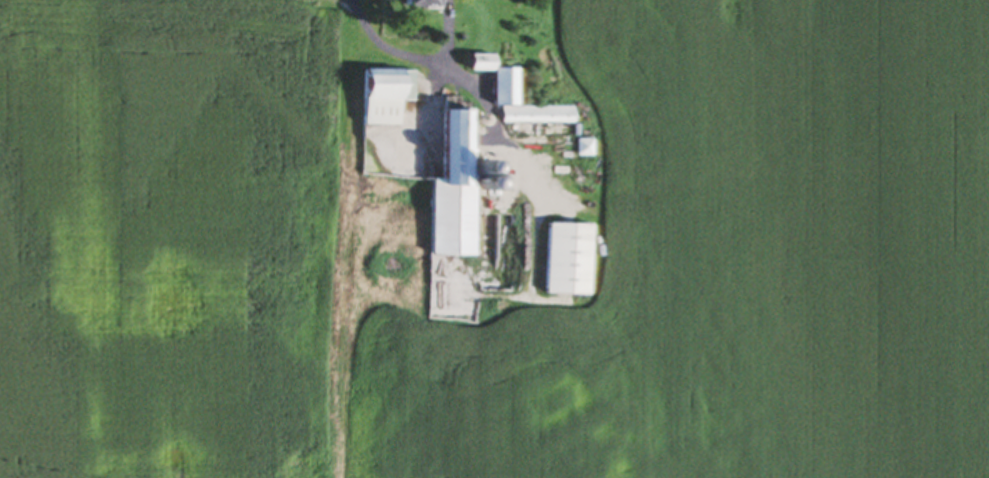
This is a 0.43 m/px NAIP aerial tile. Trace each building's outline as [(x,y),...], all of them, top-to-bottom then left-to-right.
[(439,0),(404,0),(404,8),(439,8),(439,0)] [(516,109),(516,70),(492,70),(492,56),(470,56),(469,72),(493,72),(493,107),(502,108),(502,124),(573,124),(573,109),(516,109)] [(364,127),(402,128),(402,103),(415,103),(415,72),(364,71),(364,127)] [(432,181),(431,256),(494,258),(496,219),(471,218),(474,111),(443,111),(442,181),(432,181)] [(589,296),(589,226),(545,226),(545,296),(589,296)]
